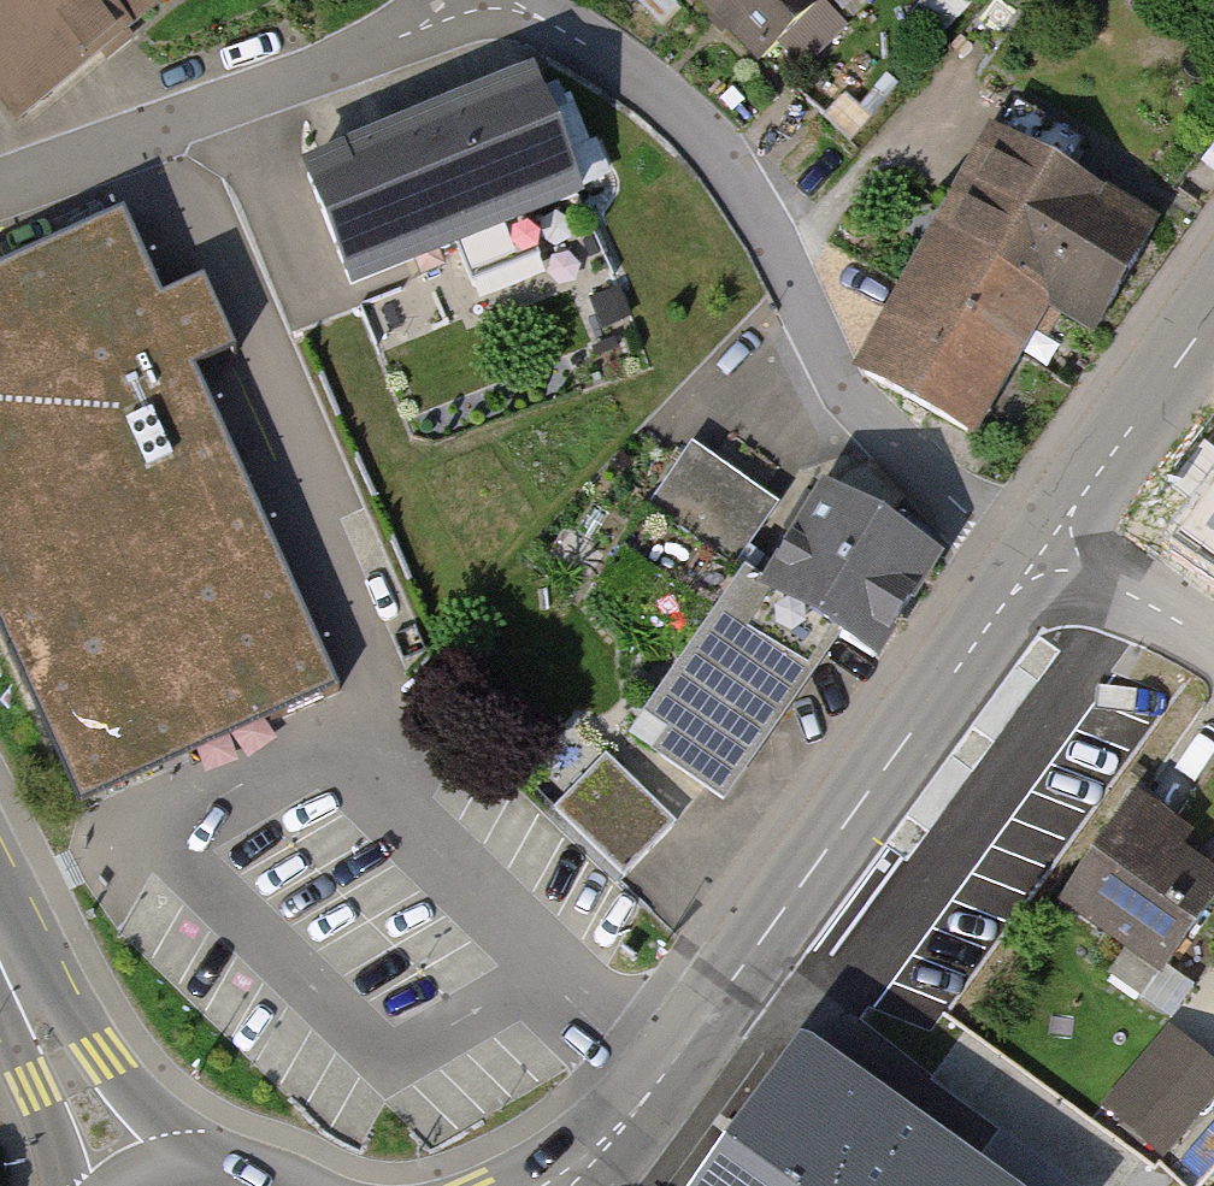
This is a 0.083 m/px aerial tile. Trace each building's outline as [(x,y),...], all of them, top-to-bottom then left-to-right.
[(168,0),(0,0),(0,114),(11,127),(168,0)] [(777,81),(846,20),(828,0),(704,0),(777,81)] [(541,93),(309,184),(355,300),(587,210),(541,93)] [(1100,334),(1160,231),(998,138),(862,370),(980,438),(1055,309),(1100,334)] [(0,279),(0,629),(85,810),(337,693),(189,375),(233,355),(202,289),(165,306),(126,221),(0,279)] [(843,656),(857,666),(934,560),(837,490),(760,596),(843,656)] [(843,656),(760,596),(643,754),(726,815),(843,656)] [(609,756),(562,809),(634,873),(681,820),(609,756)] [(1065,905),(1183,986),(1213,941),(1213,847),(1139,796),(1065,905)] [(1177,1040),(1114,1112),(1161,1153),(1213,1092),(1213,1070),(1177,1040)] [(804,1058),(707,1185),(979,1185),(804,1058)] [(1050,1069),(1009,1132),(1070,1172),(1111,1108),(1050,1069)]
